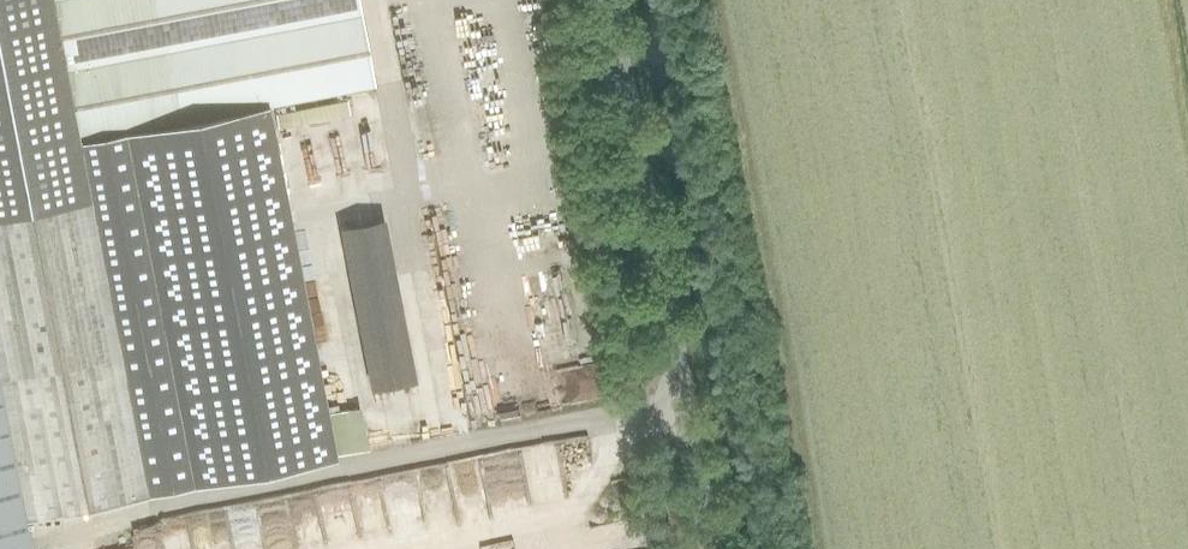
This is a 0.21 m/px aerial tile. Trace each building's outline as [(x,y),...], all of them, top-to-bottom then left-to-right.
[(23,516),(335,457),(268,106),(373,85),(357,0),(0,0),(0,548),(29,548),(23,516)] [(372,383),(418,375),(387,213),(341,222),(372,383)]
